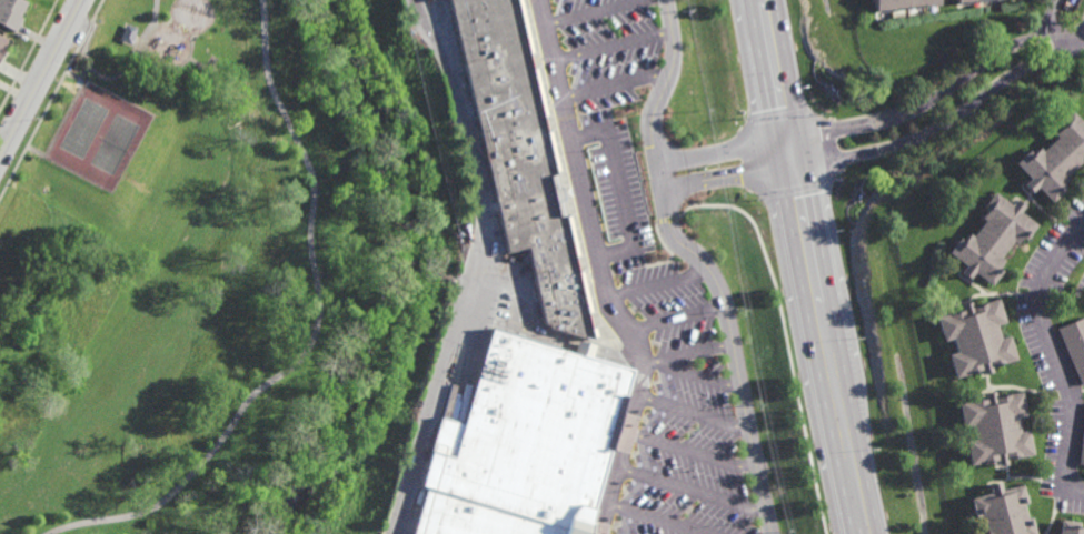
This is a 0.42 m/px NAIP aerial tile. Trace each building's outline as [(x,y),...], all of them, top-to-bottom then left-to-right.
[(13,33),(0,27),(0,0),(21,0),(26,2),(18,18),(20,19),(13,33)] [(506,251),(446,0),(520,0),(561,170),(556,172),(559,185),(563,184),(566,200),(563,200),(566,214),(570,213),(599,336),(594,339),(546,326),(527,246),(506,251)] [(876,9),(875,0),(942,0),(876,9)] [(129,44),(118,40),(125,24),(136,29),(129,44)] [(1068,108),(1083,123),(1083,161),(1082,163),(1078,160),(1064,174),(1067,178),(1061,185),(1064,188),(1051,201),(1037,185),(1031,191),(1024,183),(1031,177),(1017,162),(1031,149),(1034,152),(1041,145),(1043,148),(1055,135),(1052,130),(1058,124),(1055,121),(1068,108)] [(1013,203),(1018,197),(1027,203),(1022,210),(1038,223),(1027,238),(1024,235),(1018,242),(1014,239),(1002,255),(1005,258),(998,266),(1003,270),(992,284),(975,271),(969,279),(961,272),(966,264),(951,251),(961,236),(965,240),(971,232),(974,234),(986,219),(982,214),(987,208),(984,205),(996,190),(1013,203)] [(1001,322),(993,324),(997,340),(1007,337),(1013,360),(986,366),(988,373),(979,375),(978,370),(973,372),(974,374),(953,380),(946,355),(954,353),(951,339),(939,341),(934,318),(959,311),(957,305),(967,303),(968,308),(996,301),(1001,322)] [(1056,329),(1083,317),(1083,384),(1082,385),(1081,385),(1056,329)] [(616,432),(587,533),(410,533),(440,417),(441,417),(450,384),(456,386),(447,419),(455,421),(466,384),(470,385),(459,424),(463,425),(490,328),(626,366),(608,429),(616,432)] [(993,395),(1021,391),(1024,415),(1015,417),(1017,432),(1025,431),(1028,454),(1004,459),(1005,464),(995,465),(994,460),(967,464),(963,441),(972,440),(969,424),(959,426),(956,402),(983,397),(983,392),(992,391),(993,395)] [(1028,516),(1033,533),(980,533),(979,532),(983,531),(979,515),(975,516),(971,498),(992,494),(989,485),(1001,483),(1002,491),(1023,485),(1027,503),(1024,504),(1026,516),(1028,516)] [(1076,526),(1083,527),(1083,533),(1057,533),(1060,518),(1077,521),(1076,526)]
